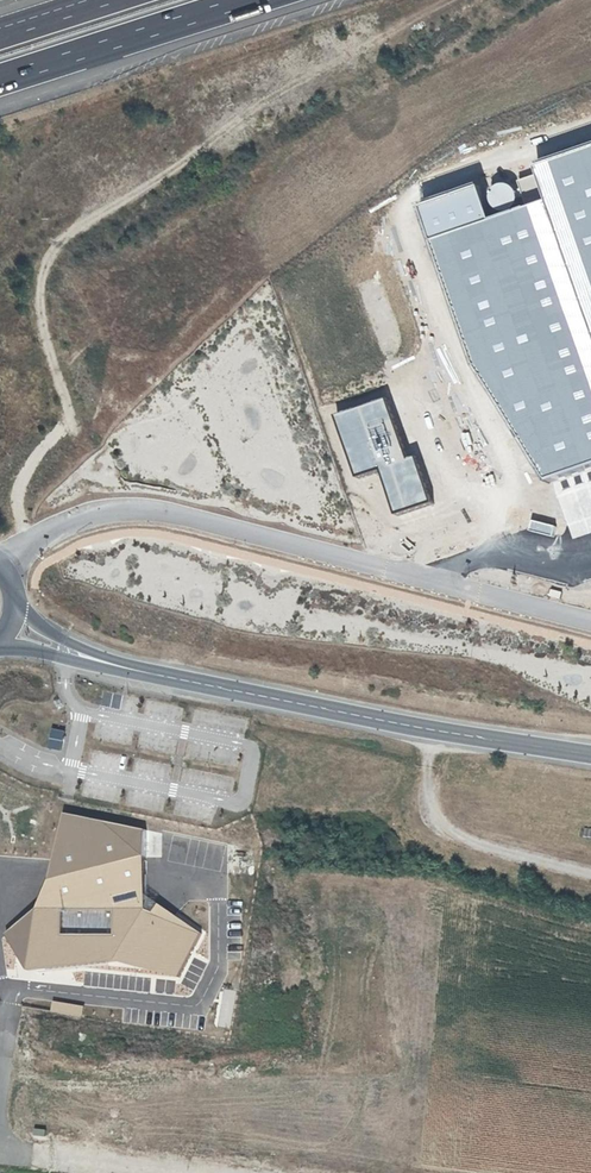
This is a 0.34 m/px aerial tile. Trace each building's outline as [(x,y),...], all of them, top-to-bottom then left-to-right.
[(550,482),(590,468),(590,149),(422,208),(477,372),(550,482)] [(558,599),(560,591),(549,588),(547,596),(558,599)] [(53,731),(51,749),(64,751),(66,732),(53,731)] [(147,832),(65,813),(50,880),(39,910),(8,934),(29,971),(116,961),(179,977),(204,933),(146,894),(147,832)]
